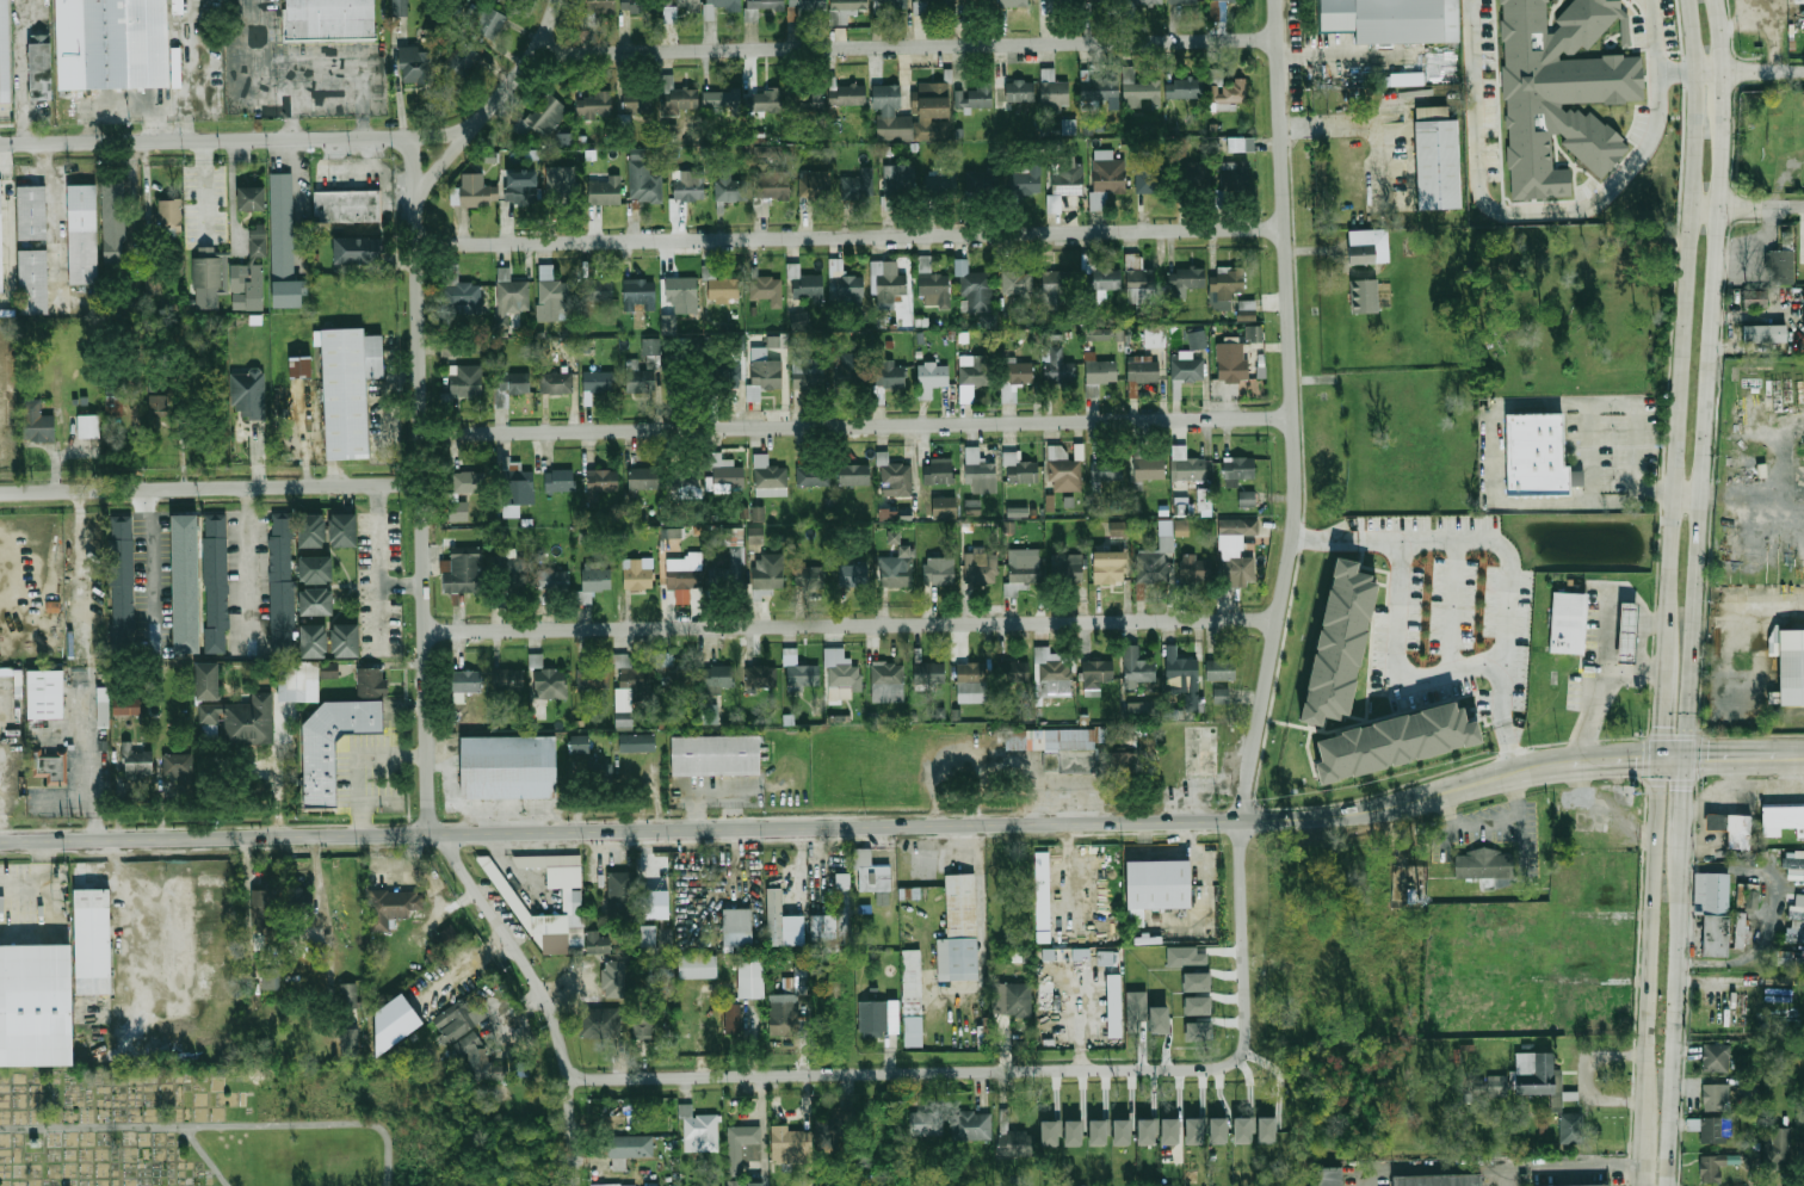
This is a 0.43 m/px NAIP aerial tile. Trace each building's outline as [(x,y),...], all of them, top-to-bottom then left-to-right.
[(2,99),(0,29),(0,0),(10,0),(13,99),(2,99)] [(60,86),(57,0),(169,0),(172,82),(60,86)] [(289,38),(288,0),(376,0),(377,38),(289,38)] [(391,16),(407,16),(407,0),(391,0),(391,16)] [(586,16),(614,16),(614,0),(586,0),(586,16)] [(657,12),(657,0),(624,0),(624,12),(657,12)] [(674,10),(699,10),(699,0),(674,0),(674,10)] [(713,8),(740,10),(740,0),(705,0),(704,16),(713,16),(713,8)] [(747,18),(758,19),(758,8),(784,10),(784,0),(747,0),(747,18)] [(790,12),(824,12),(824,0),(790,0),(790,12)] [(847,10),(869,10),(868,0),(830,0),(830,23),(847,23),(847,10)] [(873,8),(907,8),(907,0),(873,0),(873,8)] [(927,2),(940,2),(940,9),(951,9),(951,0),(913,0),(914,15),(927,15),(927,2)] [(1323,26),(1322,0),(1461,0),(1462,38),(1359,39),(1359,25),(1323,26)] [(1508,55),(1506,0),(1549,0),(1550,26),(1556,26),(1564,19),(1558,14),(1571,0),(1624,0),(1631,7),(1633,39),(1624,39),(1623,12),(1620,10),(1590,43),(1586,38),(1575,50),(1567,43),(1562,49),(1562,52),(1645,49),(1647,92),(1562,95),(1571,105),(1576,100),(1588,111),(1594,104),(1635,141),(1605,172),(1565,135),(1570,130),(1564,124),(1561,128),(1555,123),(1557,160),(1574,160),(1575,191),(1515,193),(1508,55)] [(472,30),(492,42),(506,17),(487,5),(472,30)] [(31,41),(33,41),(33,31),(51,30),(54,95),(32,95),(31,41)] [(444,61),(462,76),(480,56),(462,39),(444,61)] [(397,81),(427,81),(427,44),(397,44),(397,81)] [(1428,48),(1463,48),(1463,75),(1428,75),(1428,48)] [(1124,107),(1145,107),(1160,107),(1160,78),(1137,78),(1137,67),(1124,67),(1124,107)] [(1055,68),(1040,68),(1040,105),(1069,105),(1069,81),(1055,81),(1055,68)] [(1080,100),(1118,100),(1118,73),(1080,73),(1080,100)] [(697,88),(674,88),(674,75),(660,75),(660,115),(697,115),(697,88)] [(1203,98),(1203,78),(1166,78),(1166,98),(1203,98)] [(1247,101),(1247,78),(1227,78),(1211,78),(1211,101),(1247,101)] [(1033,101),(1033,80),(1005,80),(1005,101),(1033,101)] [(745,115),(781,115),(781,93),(755,93),(755,81),(745,81),(745,115)] [(949,140),(949,82),(918,82),(918,140),(949,140)] [(866,105),(866,85),(829,85),(829,105),(866,105)] [(913,117),(898,117),(898,85),(872,85),(872,109),(877,109),(877,141),(913,141),(913,117)] [(991,107),(993,87),(957,86),(957,106),(991,107)] [(735,87),(710,87),(710,109),(735,109),(735,87)] [(795,93),(799,116),(826,111),(821,88),(795,93)] [(651,113),(651,89),(622,89),(622,113),(651,113)] [(611,92),(579,92),(579,115),(611,115),(611,92)] [(531,118),(550,134),(569,110),(551,94),(531,118)] [(1463,204),(1421,205),(1417,118),(1417,104),(1450,103),(1451,117),(1459,117),(1463,204)] [(1076,119),(1062,119),(1061,134),(1076,134),(1076,119)] [(574,146),(574,133),(556,133),(557,147),(574,146)] [(1253,136),(1229,136),(1229,150),(1253,150),(1253,136)] [(755,146),(756,157),(780,156),(780,146),(755,146)] [(662,200),(662,174),(650,174),(650,159),(630,159),(630,200),(662,200)] [(1125,193),(1125,159),(1093,159),(1092,210),(1106,211),(1106,192),(1125,193)] [(1248,190),(1249,160),(1219,160),(1219,189),(1248,190)] [(1187,162),(1187,187),(1207,187),(1207,162),(1187,162)] [(1083,163),(1052,163),(1052,194),(1083,194),(1083,163)] [(883,197),(915,197),(915,166),(883,166),(883,197)] [(577,202),(577,167),(551,167),(551,202),(577,202)] [(733,167),(716,167),(716,200),(747,200),(747,180),(733,180),(733,167)] [(873,198),(873,168),(861,167),(861,177),(842,175),(841,197),(873,198)] [(966,169),(966,194),(1000,194),(1000,169),(966,169)] [(1011,193),(1040,193),(1040,169),(1011,169),(1011,193)] [(674,199),(705,200),(705,171),(674,171),(674,199)] [(832,171),(805,171),(805,199),(832,199),(832,171)] [(956,171),(926,171),(926,196),(956,196),(956,171)] [(1136,192),(1168,192),(1168,171),(1136,171),(1136,192)] [(755,216),(768,216),(768,199),(789,199),(789,172),(755,172),(755,216)] [(292,280),(292,173),(272,173),(272,308),(303,308),(303,280),(292,280)] [(468,185),(458,185),(458,205),(496,205),(496,185),(481,185),(481,177),(468,177),(468,185)] [(588,204),(620,204),(620,179),(588,179),(588,204)] [(69,181),(98,181),(99,280),(70,280),(69,181)] [(104,277),(104,181),(122,181),(122,276),(104,277)] [(19,183),(49,183),(49,235),(19,235),(19,183)] [(503,183),(503,202),(536,202),(536,183),(503,183)] [(267,187),(239,187),(239,211),(267,211),(267,187)] [(314,191),(314,222),(378,222),(378,191),(314,191)] [(160,199),(160,239),(183,239),(183,199),(160,199)] [(251,224),(251,265),(233,265),(233,310),(266,310),(266,224),(251,224)] [(1349,230),(1388,228),(1390,262),(1352,265),(1349,230)] [(376,236),(330,236),(330,262),(376,262),(376,236)] [(20,247),(50,246),(50,309),(21,309),(20,247)] [(197,310),(197,288),(192,288),(192,258),(199,258),(199,246),(215,246),(215,258),(221,258),(221,286),(216,286),(217,310),(197,310)] [(1766,279),(1794,280),(1796,251),(1768,249),(1766,279)] [(1096,253),(1083,254),(1085,308),(1096,308),(1095,290),(1122,289),(1122,268),(1096,270),(1096,253)] [(1155,268),(1142,268),(1142,253),(1126,253),(1126,302),(1155,302),(1155,268)] [(1234,299),(1234,292),(1244,292),(1244,266),(1213,266),(1213,299),(1234,299)] [(1204,288),(1204,267),(1179,267),(1179,288),(1204,288)] [(1006,299),(1033,296),(1030,270),(1002,273),(1006,299)] [(1075,303),(1075,271),(1043,271),(1043,303),(1075,303)] [(813,304),(827,303),(822,273),(790,277),(792,299),(811,297),(813,304)] [(919,296),(922,296),(922,308),(951,308),(951,273),(919,273),(919,296)] [(962,297),(968,297),(968,311),(990,311),(990,273),(962,273),(962,297)] [(906,274),(876,274),(876,307),(906,307),(906,274)] [(737,301),(737,276),(706,276),(706,301),(737,301)] [(667,301),(676,301),(676,315),(666,315),(666,332),(676,332),(680,332),(680,314),(686,314),(686,320),(700,320),(700,277),(667,277),(667,301)] [(770,298),(770,307),(781,307),(781,277),(749,277),(749,298),(770,298)] [(864,303),(864,277),(834,277),(834,303),(864,303)] [(1351,279),(1378,278),(1380,313),(1353,314),(1351,279)] [(530,280),(498,280),(498,313),(530,313),(530,280)] [(538,321),(566,321),(566,280),(538,280),(538,321)] [(582,301),(612,301),(612,280),(582,280),(582,301)] [(653,280),(624,280),(624,308),(653,308),(653,280)] [(443,304),(453,304),(453,313),(482,313),(482,284),(443,284),(443,304)] [(1767,308),(1767,290),(1744,290),(1744,308),(1767,308)] [(1237,319),(1255,319),(1255,301),(1237,301),(1237,319)] [(790,313),(791,332),(810,330),(809,312),(790,313)] [(979,328),(996,327),(995,314),(979,314),(979,328)] [(315,326),(365,325),(365,331),(367,375),(370,453),(328,455),(323,341),(316,342),(315,326)] [(1743,325),(1743,342),(1786,342),(1786,325),(1743,325)] [(1262,326),(1245,326),(1245,342),(1262,342),(1262,326)] [(1164,347),(1164,327),(1144,327),(1144,347),(1164,347)] [(384,331),(385,373),(367,375),(365,331),(384,331)] [(1206,348),(1206,332),(1190,332),(1190,348),(1206,348)] [(644,356),(643,338),(661,338),(661,354),(644,356)] [(561,342),(561,357),(574,357),(574,342),(561,342)] [(1247,342),(1217,342),(1217,381),(1247,381),(1247,342)] [(1075,363),(1062,360),(1064,347),(1049,345),(1043,381),(1071,384),(1075,363)] [(291,353),(313,353),(314,375),(292,376),(291,353)] [(671,394),(669,357),(700,356),(700,394),(671,394)] [(959,403),(974,403),(974,384),(982,384),(982,356),(959,356),(959,403)] [(1203,358),(1170,358),(1170,379),(1203,379),(1203,358)] [(783,388),(783,359),(752,359),(752,388),(783,388)] [(824,388),(824,359),(792,359),(792,388),(824,388)] [(1129,359),(1129,382),(1159,382),(1159,359),(1129,359)] [(876,360),(876,402),(885,402),(885,388),(903,388),(903,360),(876,360)] [(1116,382),(1116,360),(1086,360),(1086,397),(1099,397),(1099,382),(1116,382)] [(1032,362),(1001,362),(1001,383),(1032,383),(1032,362)] [(918,363),(918,397),(932,397),(932,387),(949,387),(949,363),(918,363)] [(718,364),(718,389),(740,389),(740,364),(718,364)] [(447,365),(447,396),(482,396),(482,365),(447,365)] [(836,390),(864,390),(864,366),(836,366),(836,390)] [(656,369),(625,369),(625,390),(656,390),(656,369)] [(582,391),(612,391),(612,371),(582,371),(582,391)] [(502,373),(502,396),(530,396),(530,373),(502,373)] [(543,373),(543,393),(572,393),(572,373),(543,373)] [(267,375),(234,375),(234,412),(245,412),(245,419),(252,419),(252,424),(267,424),(267,375)] [(123,385),(106,384),(105,416),(122,416),(123,385)] [(147,414),(147,395),(166,395),(166,414),(147,414)] [(56,439),(56,415),(42,415),(42,397),(24,397),(24,439),(56,439)] [(1508,410),(1564,410),(1564,463),(1571,463),(1571,468),(1571,483),(1571,490),(1509,492),(1508,410)] [(100,414),(80,414),(80,438),(100,438),(100,414)] [(1205,478),(1204,458),(1198,458),(1198,457),(1187,457),(1186,445),(1173,446),(1173,459),(1170,459),(1170,480),(1205,478)] [(965,483),(974,483),(974,493),(995,493),(995,462),(980,462),(980,446),(965,446),(965,483)] [(1039,483),(1039,463),(1018,463),(1018,452),(1005,452),(1005,483),(1039,483)] [(787,467),(768,467),(768,455),(754,455),(754,495),(787,495),(787,467)] [(1223,456),(1223,480),(1254,480),(1254,456),(1223,456)] [(1166,478),(1166,457),(1133,458),(1135,480),(1166,478)] [(1122,481),(1122,458),(1092,459),(1092,481),(1122,481)] [(533,470),(519,469),(519,459),(503,459),(503,515),(519,515),(519,505),(532,505),(533,470)] [(745,467),(733,467),(733,459),(711,459),(711,487),(745,487),(745,467)] [(1049,459),(1049,490),(1082,490),(1082,459),(1049,459)] [(952,483),(952,461),(922,461),(922,483),(952,483)] [(912,496),(912,463),(879,464),(879,496),(912,496)] [(869,465),(838,465),(838,486),(869,486),(869,465)] [(828,467),(797,467),(797,487),(828,487),(828,467)] [(660,492),(660,468),(628,468),(628,492),(660,492)] [(1571,483),(1583,482),(1583,468),(1571,468),(1571,483)] [(545,469),(545,493),(573,493),(573,469),(545,469)] [(700,469),(680,469),(680,496),(700,496),(700,469)] [(617,490),(617,470),(588,470),(588,490),(617,490)] [(487,472),(447,472),(447,493),(487,493),(487,472)] [(1254,505),(1254,489),(1238,489),(1238,505),(1254,505)] [(1191,515),(1191,497),(1177,497),(1177,515),(1191,515)] [(957,518),(956,498),(931,498),(932,519),(957,518)] [(467,519),(467,504),(447,504),(447,519),(467,519)] [(752,521),(752,506),(764,506),(764,521),(752,521)] [(897,510),(879,511),(879,521),(897,520),(897,510)] [(134,515),(111,515),(112,630),(135,630),(134,515)] [(1242,554),(1242,535),(1258,535),(1258,519),(1218,519),(1218,550),(1222,550),(1222,586),(1254,587),(1254,554),(1242,554)] [(358,520),(333,520),(333,554),(358,554),(358,520)] [(1110,536),(1110,520),(1126,520),(1126,536),(1110,536)] [(1173,552),(1173,520),(1159,521),(1159,551),(1137,551),(1137,583),(1166,583),(1164,552),(1173,552)] [(1189,520),(1175,520),(1175,535),(1188,536),(1189,520)] [(302,555),(327,555),(327,521),(302,521),(302,555)] [(175,663),(200,663),(199,525),(174,525),(175,663)] [(227,525),(204,525),(204,665),(227,665),(227,525)] [(747,543),(747,526),(764,526),(764,543),(747,543)] [(272,666),(295,666),(294,527),(270,527),(272,666)] [(661,529),(661,538),(681,538),(681,528),(661,529)] [(886,543),(886,530),(900,530),(900,543),(886,543)] [(915,548),(909,549),(909,545),(897,545),(897,556),(878,556),(878,586),(912,586),(912,557),(915,556),(915,548)] [(742,593),(742,548),(729,548),(729,569),(710,569),(710,593),(742,593)] [(441,592),(481,592),(481,551),(451,551),(451,560),(441,560),(441,592)] [(666,587),(698,587),(698,570),(700,570),(702,551),(687,551),(687,555),(685,555),(685,558),(666,558),(666,587)] [(975,552),(965,552),(965,585),(995,585),(995,551),(975,551),(975,552)] [(1007,551),(1007,595),(1038,595),(1038,551),(1007,551)] [(1124,551),(1093,551),(1093,582),(1124,582),(1124,551)] [(752,567),(752,600),(760,600),(760,594),(773,594),(773,587),(784,587),(784,554),(761,554),(761,560),(756,560),(756,567),(752,567)] [(1050,583),(1082,583),(1082,555),(1050,555),(1050,583)] [(1181,580),(1207,580),(1207,555),(1181,555),(1181,580)] [(495,558),(495,604),(507,604),(507,591),(527,591),(527,558),(495,558)] [(654,558),(623,558),(623,589),(654,589),(654,558)] [(867,560),(838,560),(838,586),(867,586),(867,560)] [(1354,574),(1370,577),(1367,585),(1374,586),(1346,718),(1339,717),(1337,723),(1322,719),(1320,728),(1297,723),(1302,705),(1304,705),(1306,692),(1304,692),(1312,656),(1315,656),(1315,651),(1314,651),(1317,632),(1320,634),(1321,628),(1320,626),(1327,592),(1328,592),(1332,579),(1330,579),(1334,560),(1357,564),(1354,574)] [(334,563),(303,563),(303,591),(334,591),(334,563)] [(923,585),(953,583),(953,563),(923,563),(923,585)] [(824,566),(795,566),(795,588),(824,588),(824,566)] [(581,604),(592,604),(592,589),(611,589),(611,568),(581,568),(581,604)] [(540,592),(569,592),(569,570),(540,570),(540,592)] [(1552,592),(1586,593),(1583,654),(1550,651),(1552,592)] [(336,622),(336,594),(304,594),(304,622),(336,622)] [(1620,603),(1633,603),(1632,662),(1618,662),(1620,603)] [(1778,628),(1803,628),(1803,705),(1777,704),(1778,628)] [(304,663),(330,663),(330,630),(304,630),(304,663)] [(360,630),(335,630),(335,663),(360,663),(360,630)] [(1123,645),(1123,685),(1155,685),(1155,660),(1138,660),(1138,645),(1123,645)] [(1198,657),(1178,659),(1178,645),(1166,645),(1166,693),(1186,693),(1187,710),(1199,710),(1198,657)] [(1036,648),(1037,696),(1073,694),(1071,660),(1052,661),(1051,648),(1036,648)] [(673,653),(659,653),(659,688),(693,688),(693,666),(673,666),(673,653)] [(630,654),(613,654),(613,667),(619,667),(619,687),(614,687),(614,729),(632,729),(632,693),(650,693),(650,667),(630,667),(630,654)] [(543,655),(532,655),(532,691),(566,691),(566,669),(543,669),(543,655)] [(1082,659),(1082,696),(1101,696),(1101,681),(1112,681),(1112,659),(1082,659)] [(1236,659),(1206,659),(1206,680),(1236,680),(1236,659)] [(872,662),(872,697),(903,697),(903,662),(872,662)] [(945,662),(914,662),(914,682),(945,682),(945,662)] [(987,703),(987,662),(957,662),(957,703),(987,703)] [(1030,682),(1030,662),(999,662),(999,682),(1030,682)] [(338,663),(320,663),(320,678),(338,678),(338,663)] [(861,686),(861,665),(828,665),(828,686),(861,686)] [(731,688),(731,666),(705,666),(705,688),(731,688)] [(777,666),(746,666),(746,688),(777,688),(777,666)] [(818,687),(818,666),(787,666),(787,687),(818,687)] [(580,687),(608,687),(608,668),(580,668),(580,687)] [(279,709),(279,684),(289,684),(289,669),(320,669),(320,709),(279,709)] [(523,692),(523,669),(495,669),(495,692),(523,692)] [(197,671),(221,671),(221,708),(197,709),(197,671)] [(451,693),(483,693),(483,671),(451,671),(451,693)] [(359,674),(384,673),(384,685),(389,685),(389,703),(359,703),(359,674)] [(30,678),(66,678),(66,725),(30,725),(30,678)] [(1229,703),(1228,687),(1212,688),(1213,704),(1229,703)] [(720,724),(719,695),(700,696),(701,725),(720,724)] [(99,696),(111,696),(111,735),(99,735),(99,696)] [(139,715),(140,698),(113,697),(113,714),(139,715)] [(276,750),(228,750),(228,719),(221,721),(221,746),(202,746),(202,711),(254,710),(254,699),(276,699),(276,750)] [(1152,702),(1127,702),(1128,717),(1153,716),(1152,702)] [(1312,766),(1320,764),(1314,743),(1339,737),(1337,734),(1357,729),(1358,730),(1370,727),(1370,725),(1404,716),(1405,717),(1417,714),(1417,712),(1452,704),(1454,711),(1460,709),(1465,725),(1475,723),(1479,745),(1462,749),(1460,747),(1448,750),(1448,753),(1414,762),(1413,760),(1408,761),(1408,764),(1390,768),(1389,766),(1384,767),(1384,770),(1349,779),(1349,778),(1336,780),(1336,783),(1318,787),(1312,766)] [(116,722),(116,706),(142,705),(142,722),(116,722)] [(305,730),(327,708),(384,708),(385,740),(346,740),(338,748),(339,814),(307,814),(305,730)] [(1008,747),(1007,727),(1096,725),(1096,746),(1008,747)] [(673,733),(760,731),(761,770),(674,772),(673,733)] [(463,795),(462,735),(558,733),(560,793),(463,795)] [(569,752),(569,735),(589,734),(589,752),(569,752)] [(618,752),(618,736),(654,735),(655,750),(618,752)] [(155,759),(155,783),(128,784),(128,766),(124,766),(124,749),(134,749),(134,759),(155,759)] [(1108,752),(1108,779),(1137,779),(1137,752),(1108,752)] [(60,761),(60,758),(69,758),(69,792),(49,792),(49,784),(36,784),(35,778),(32,778),(32,755),(43,755),(43,761),(60,761)] [(166,761),(194,761),(194,782),(166,782),(166,761)] [(597,762),(612,762),(613,793),(598,793),(597,762)] [(1763,802),(1803,802),(1803,835),(1799,835),(1798,823),(1783,823),(1783,832),(1763,832),(1763,802)] [(1707,810),(1752,811),(1752,845),(1730,845),(1730,826),(1707,824),(1707,810)] [(890,906),(890,866),(872,866),(872,848),(857,848),(855,891),(877,891),(877,906),(890,906)] [(544,947),(478,857),(488,850),(535,912),(564,912),(563,884),(550,884),(549,864),(521,865),(514,853),(582,851),(585,950),(545,951),(544,947)] [(1457,851),(1514,851),(1514,875),(1457,875),(1457,851)] [(1784,851),(1784,869),(1803,869),(1803,851),(1784,851)] [(1036,853),(1048,853),(1050,944),(1038,944),(1036,853)] [(1125,859),(1191,857),(1192,906),(1126,907),(1125,859)] [(1698,867),(1732,869),(1731,909),(1697,908),(1698,867)] [(607,872),(634,872),(635,921),(608,921),(607,872)] [(940,977),(940,935),(949,935),(949,872),(978,872),(980,977),(940,977)] [(835,915),(810,915),(810,949),(851,949),(851,873),(836,873),(835,915)] [(1758,909),(1759,888),(1746,888),(1745,908),(1758,909)] [(252,889),(252,933),(276,933),(276,918),(310,918),(310,889),(252,889)] [(783,889),(767,889),(767,944),(803,944),(803,915),(783,916),(783,889)] [(388,932),(388,919),(413,919),(413,890),(369,890),(369,932),(388,932)] [(638,890),(667,890),(668,919),(640,919),(638,890)] [(1793,895),(1793,920),(1803,920),(1803,895),(1793,895)] [(75,898),(110,897),(112,1002),(78,1002),(75,898)] [(857,913),(857,904),(870,904),(870,913),(857,913)] [(723,947),(752,947),(752,909),(723,909),(723,947)] [(1706,910),(1731,912),(1730,953),(1705,952),(1706,910)] [(1748,913),(1736,913),(1735,949),(1747,949),(1748,913)] [(638,946),(637,926),(654,925),(655,945),(638,946)] [(659,946),(659,928),(671,927),(672,946),(659,946)] [(587,929),(599,928),(600,935),(610,935),(610,951),(587,952),(587,929)] [(1803,944),(1803,929),(1786,929),(1786,944),(1803,944)] [(903,946),(923,946),(925,1044),(904,1044),(903,946)] [(1167,968),(1167,949),(1196,947),(1197,955),(1209,955),(1209,966),(1167,968)] [(1794,957),(1794,951),(1771,951),(1771,965),(1803,966),(1803,958),(1794,957)] [(74,1075),(0,1076),(0,954),(72,952),(74,1075)] [(1043,952),(1057,952),(1057,964),(1043,964),(1043,952)] [(1074,952),(1092,952),(1092,964),(1074,964),(1074,952)] [(1094,955),(1119,955),(1119,968),(1094,968),(1094,955)] [(719,978),(719,956),(678,956),(678,978),(719,978)] [(736,999),(762,999),(762,956),(736,956),(736,999)] [(606,996),(605,989),(601,989),(601,970),(605,970),(605,960),(625,960),(626,995),(606,996)] [(280,990),(280,967),(262,967),(261,989),(280,990)] [(791,988),(788,988),(788,993),(806,994),(807,967),(792,967),(791,988)] [(1185,992),(1185,974),(1210,974),(1210,992),(1185,992)] [(1110,978),(1123,978),(1123,1042),(1110,1042),(1110,978)] [(357,1006),(356,983),(337,984),(338,1007),(357,1006)] [(1008,1018),(1031,1018),(1031,983),(990,983),(990,1014),(1008,1014),(1008,1018)] [(1128,993),(1128,1032),(1141,1032),(1141,1021),(1147,1021),(1147,993),(1128,993)] [(375,1014),(401,995),(424,1024),(377,1058),(375,1014)] [(770,1036),(799,1036),(799,995),(770,995),(770,1036)] [(1210,1015),(1185,1015),(1185,997),(1210,997),(1210,1015)] [(477,1023),(460,999),(429,1021),(447,1045),(477,1023)] [(859,1033),(889,1033),(889,1001),(859,1001),(859,1033)] [(725,1006),(725,1034),(740,1034),(740,1006),(725,1006)] [(1149,1007),(1168,1007),(1168,1033),(1149,1033),(1149,1007)] [(620,1037),(620,1009),(582,1009),(582,1037),(620,1037)] [(633,1011),(633,1038),(651,1038),(650,1010),(633,1011)] [(1186,1040),(1187,1023),(1212,1023),(1212,1040),(1186,1040)] [(359,1044),(359,1029),(342,1029),(342,1044),(359,1044)] [(456,1038),(458,1058),(468,1057),(470,1080),(508,1077),(506,1063),(488,1064),(487,1047),(479,1048),(478,1036),(456,1038)] [(1730,1071),(1730,1044),(1704,1044),(1704,1071),(1730,1071)] [(1518,1050),(1557,1051),(1557,1068),(1565,1068),(1565,1088),(1582,1089),(1582,1099),(1565,1098),(1565,1108),(1555,1108),(1555,1092),(1519,1091),(1519,1081),(1545,1081),(1545,1074),(1516,1073),(1518,1050)] [(1701,1111),(1729,1111),(1729,1085),(1701,1085),(1701,1111)] [(685,1151),(684,1119),(679,1119),(679,1105),(692,1105),(692,1117),(717,1116),(718,1150),(685,1151)] [(817,1150),(816,1119),(830,1119),(830,1107),(852,1107),(853,1137),(839,1137),(839,1150),(817,1150)] [(997,1157),(997,1136),(1001,1136),(1001,1110),(1011,1110),(1009,1136),(1036,1136),(1036,1157),(997,1157)] [(1583,1113),(1559,1112),(1559,1144),(1583,1144),(1583,1113)] [(913,1135),(913,1113),(943,1113),(943,1135),(913,1135)] [(991,1139),(950,1139),(951,1114),(991,1114),(991,1139)] [(1259,1143),(1259,1118),(1275,1118),(1275,1143),(1259,1143)] [(1728,1143),(1728,1118),(1695,1118),(1695,1128),(1701,1128),(1701,1143),(1728,1143)] [(1139,1119),(1157,1119),(1157,1143),(1139,1143),(1139,1119)] [(1186,1119),(1204,1120),(1204,1143),(1186,1143),(1186,1119)] [(1210,1119),(1227,1119),(1227,1144),(1210,1144),(1210,1119)] [(1232,1119),(1250,1119),(1250,1143),(1232,1143),(1232,1119)] [(1043,1122),(1059,1122),(1059,1144),(1043,1144),(1043,1122)] [(1065,1122),(1082,1122),(1082,1145),(1065,1145),(1065,1122)] [(1089,1122),(1106,1122),(1106,1144),(1089,1144),(1089,1122)] [(1113,1122),(1131,1122),(1131,1144),(1113,1144),(1113,1122)] [(1162,1122),(1180,1122),(1180,1144),(1162,1144),(1162,1122)] [(771,1162),(771,1126),(789,1125),(789,1134),(811,1134),(811,1161),(771,1162)] [(760,1161),(743,1161),(743,1176),(729,1176),(728,1128),(760,1126),(760,1161)] [(1763,1166),(1791,1166),(1791,1126),(1763,1126),(1763,1166)] [(608,1159),(608,1137),(654,1137),(654,1157),(628,1157),(628,1170),(613,1170),(613,1157),(608,1159)] [(1699,1155),(1699,1181),(1724,1181),(1724,1155),(1699,1155)] [(1342,1168),(1342,1185),(1315,1185),(1316,1168),(1342,1168)] [(1482,1176),(1482,1185),(1393,1185),(1392,1178),(1482,1176)]
